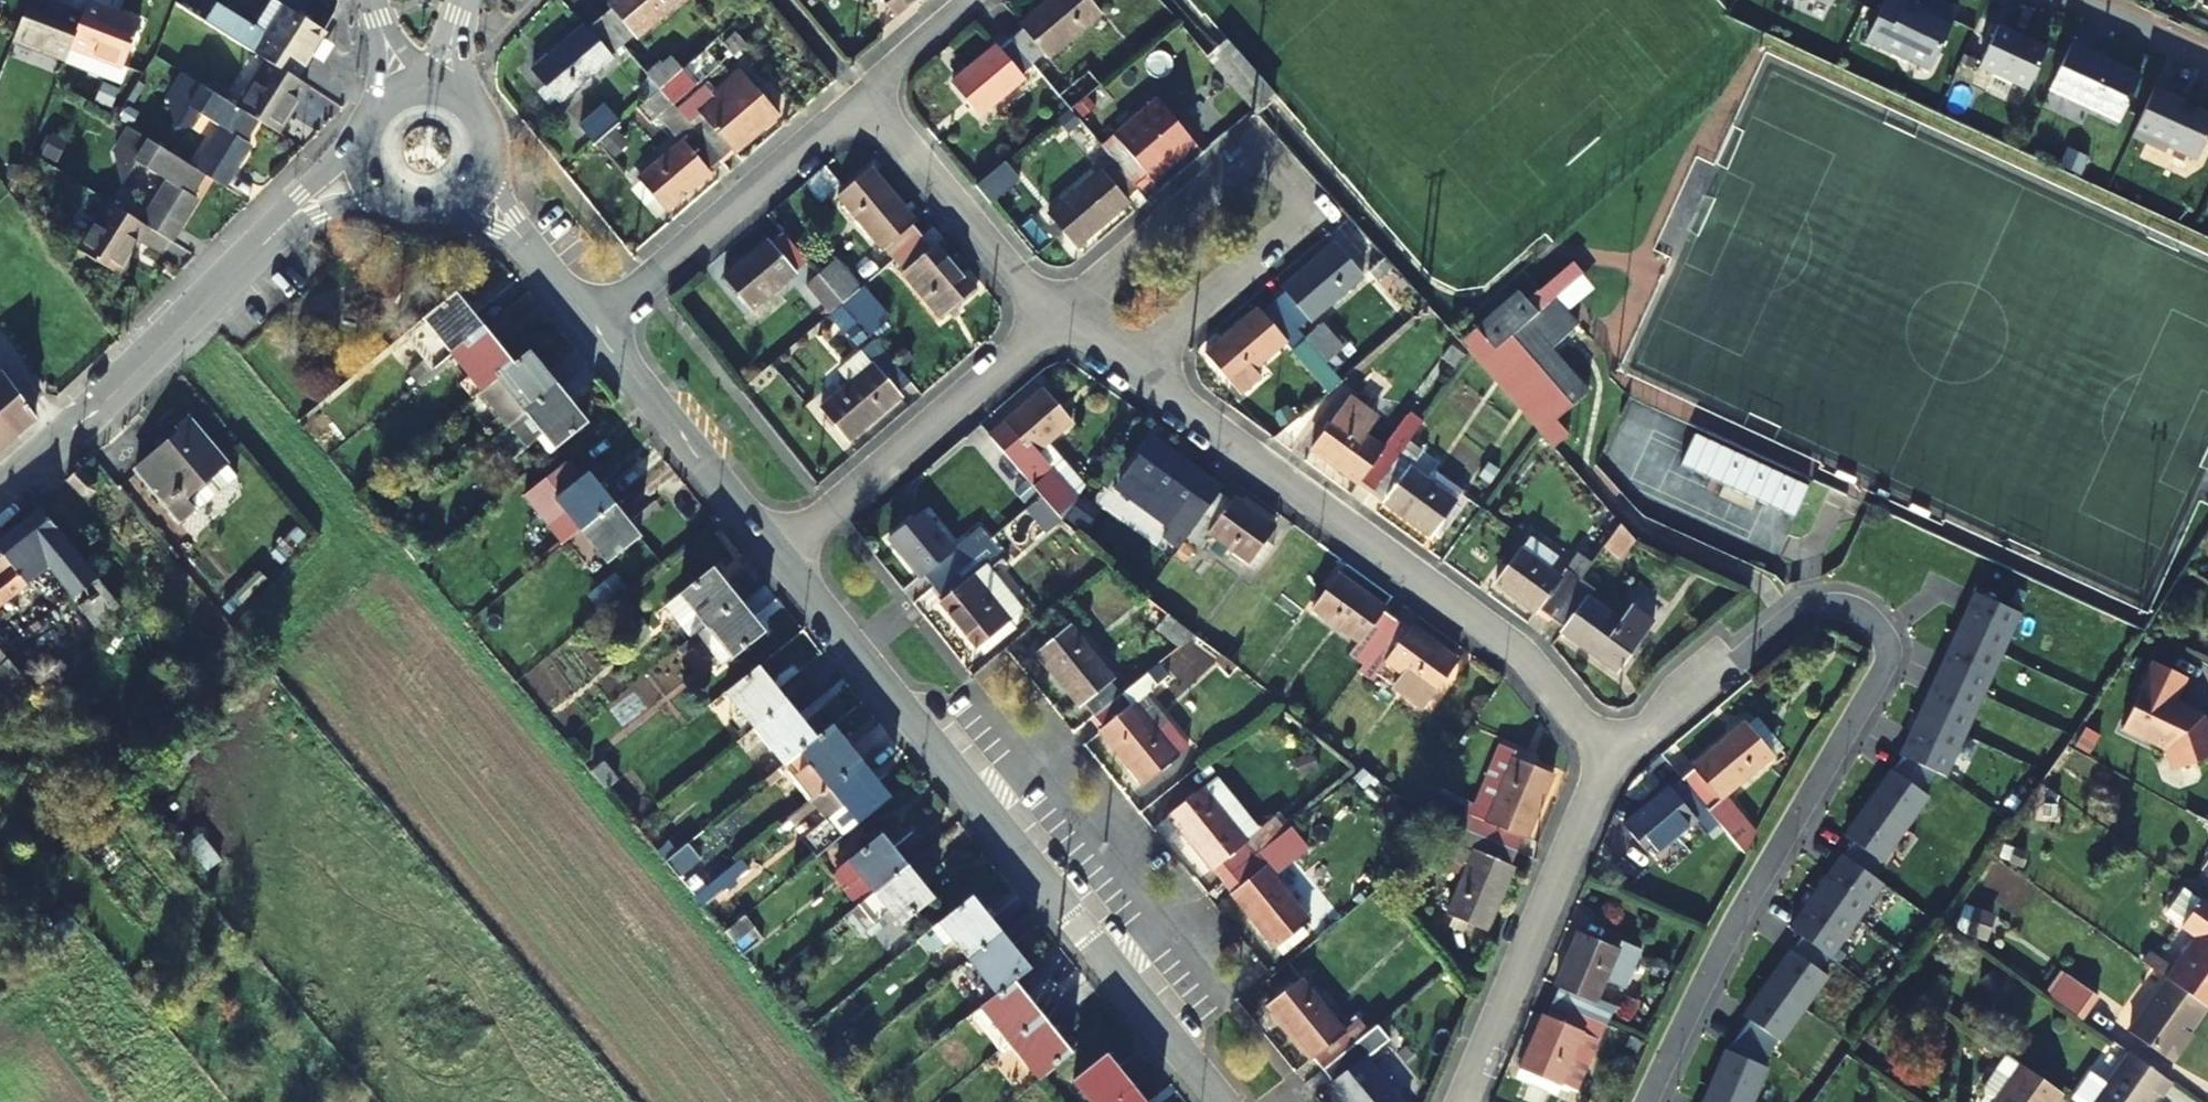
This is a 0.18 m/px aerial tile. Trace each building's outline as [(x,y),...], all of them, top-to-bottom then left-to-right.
[(66,59),(83,17),(38,0),(28,0),(13,39),(66,59)] [(256,54),(267,61),(295,78),(325,31),(287,6),(277,0),(271,0),(255,27),(223,6),(214,8),(206,23),(256,54)] [(600,19),(622,44),(634,34),(637,37),(680,0),(615,0),(609,5),(612,9),(600,19)] [(897,16),(917,0),(883,0),(897,16)] [(1033,65),(1044,55),(1048,58),(1100,15),(1086,0),(1052,0),(1022,26),(1025,29),(1011,40),(1033,65)] [(1866,37),(1931,67),(1958,8),(1942,0),(1931,0),(1928,6),(1915,0),(1884,0),(1866,37)] [(83,17),(66,59),(65,61),(121,82),(128,67),(121,66),(139,22),(88,3),(83,17)] [(622,44),(600,19),(587,29),(584,26),(533,71),(560,102),(611,59),(608,56),(622,44)] [(1999,22),(1979,65),(2028,87),(2048,44),(1999,22)] [(2142,70),(2073,38),(2052,84),(2122,116),(2142,70)] [(1020,75),(1033,65),(1011,40),(998,51),(995,47),(954,84),(981,116),(1023,79),(1020,75)] [(660,88),(682,69),(672,59),(663,66),(661,64),(648,75),(660,88)] [(267,61),(237,107),(255,118),(276,132),(306,85),(295,78),(267,61)] [(682,69),(660,88),(673,104),(704,75),(692,61),(682,69)] [(222,127),(195,168),(201,172),(222,185),(251,144),(242,137),(255,118),(237,107),(184,73),(166,100),(176,130),(189,127),(198,112),(222,127)] [(1071,110),(1100,87),(1088,73),(1060,98),(1071,110)] [(751,85),(696,131),(720,160),(732,150),(736,153),(778,117),(751,85)] [(2132,135),(2160,149),(2168,146),(2192,157),(2200,154),(2207,137),(2207,112),(2199,108),(2195,109),(2184,104),(2186,100),(2154,86),(2132,135)] [(1071,110),(1084,126),(1112,102),(1100,87),(1071,110)] [(673,104),(660,88),(637,107),(650,123),(673,104)] [(1116,165),(1138,190),(1150,179),(1153,183),(1196,146),(1158,101),(1102,147),(1116,165)] [(619,124),(601,105),(579,124),(595,145),(619,124)] [(1095,139),(1084,126),(1071,110),(1059,121),(1083,149),(1095,139)] [(201,172),(195,168),(130,128),(114,152),(121,184),(136,181),(145,167),(168,181),(142,223),(147,226),(168,239),(196,197),(188,192),(201,172)] [(720,160),(696,131),(639,180),(667,211),(710,174),(707,171),(720,160)] [(1138,190),(1116,165),(1103,176),(1100,173),(1050,215),(1077,248),(1128,205),(1124,202),(1138,190)] [(894,260),(920,238),(910,225),(914,221),(872,173),(841,200),(883,250),(885,248),(894,260)] [(117,274),(147,226),(142,223),(109,202),(78,250),(117,274)] [(805,259),(785,235),(771,246),(768,242),(724,279),(751,311),(796,273),(793,270),(805,259)] [(931,250),(920,238),(894,260),(941,317),(972,290),(935,246),(931,250)] [(1287,294),(1274,304),(1297,330),(1310,319),(1311,320),(1363,276),(1335,245),(1283,289),(1287,294)] [(1391,270),(1382,260),(1368,272),(1377,282),(1391,270)] [(843,304),(859,290),(836,262),(819,276),(843,304)] [(1590,286),(1570,263),(1527,300),(1517,289),(1458,340),(1553,449),(1571,434),(1557,418),(1589,390),(1550,346),(1575,324),(1562,310),(1590,286)] [(806,286),(830,315),(843,304),(819,276),(806,286)] [(843,304),(856,320),(871,338),(887,323),(859,290),(843,304)] [(417,383),(452,355),(484,329),(455,293),(404,334),(426,361),(409,374),(417,383)] [(856,320),(843,304),(830,315),(843,331),(856,320)] [(1297,330),(1274,304),(1261,314),(1259,311),(1207,355),(1234,387),(1287,343),(1284,341),(1297,330)] [(1343,348),(1321,325),(1304,338),(1306,341),(1326,363),(1343,348)] [(513,366),(484,329),(452,355),(467,376),(459,383),(472,399),(513,366)] [(878,368),(865,351),(841,370),(845,375),(841,379),(848,388),(822,410),(849,441),(900,397),(897,395),(910,384),(889,359),(878,368)] [(1465,358),(1455,351),(1447,362),(1457,369),(1465,358)] [(513,366),(472,399),(461,407),(492,441),(526,414),(558,389),(529,353),(513,366)] [(1,447),(35,418),(4,375),(0,379),(0,446),(1,447)] [(587,424),(558,389),(526,414),(538,430),(555,449),(587,424)] [(1042,498),(1063,521),(1076,503),(1035,455),(1072,424),(1044,392),(989,437),(1042,498)] [(1371,492),(1402,450),(1420,425),(1406,416),(1381,450),(1364,437),(1376,421),(1348,400),(1311,451),(1371,492)] [(533,435),(538,430),(526,414),(492,441),(505,457),(533,435)] [(237,475),(188,417),(168,435),(172,440),(136,470),(179,523),(237,475)] [(538,430),(533,435),(549,454),(555,449),(538,430)] [(1219,494),(1222,490),(1157,442),(1122,490),(1174,529),(1167,539),(1180,549),(1187,538),(1200,520),(1219,494)] [(1417,460),(1402,450),(1371,492),(1386,502),(1384,504),(1429,536),(1454,502),(1409,471),(1417,460)] [(95,482),(80,469),(66,482),(79,495),(88,499),(94,493),(95,482)] [(582,531),(614,505),(588,474),(556,500),(582,531)] [(40,507),(70,544),(86,529),(57,492),(40,507)] [(1219,494),(1200,520),(1187,538),(1202,549),(1211,535),(1258,569),(1273,550),(1263,542),(1274,528),(1236,500),(1233,503),(1219,494)] [(1049,532),(1063,521),(1042,498),(1030,509),(1049,532)] [(640,537),(614,505),(582,531),(608,563),(640,537)] [(48,568),(96,627),(121,607),(70,544),(40,507),(0,539),(0,605),(48,568)] [(925,575),(935,587),(977,553),(967,540),(954,551),(924,515),(891,542),(921,578),(925,575)] [(1634,541),(1621,526),(1604,548),(1619,559),(1634,541)] [(423,556),(410,539),(401,546),(415,562),(423,556)] [(1537,608),(1552,619),(1580,580),(1566,570),(1559,578),(1521,551),(1497,586),(1534,613),(1537,608)] [(977,553),(935,587),(945,598),(941,602),(977,647),(1010,621),(974,576),(990,563),(980,552),(977,553)] [(706,627),(739,602),(713,570),(664,609),(689,641),(706,627)] [(1364,665),(1396,621),(1381,611),(1383,608),(1339,575),(1315,609),(1359,643),(1350,655),(1364,665)] [(626,588),(617,577),(599,590),(608,603),(626,588)] [(1580,580),(1552,619),(1566,628),(1562,634),(1616,672),(1653,620),(1632,606),(1620,622),(1588,599),(1594,591),(1580,580)] [(608,603),(599,590),(591,598),(599,610),(608,603)] [(1975,592),(1938,674),(1893,770),(1892,769),(1845,835),(1854,842),(1844,856),(1843,854),(1791,928),(1802,937),(1793,950),(1792,949),(1744,1015),(1751,1020),(1741,1032),(1729,1050),(1727,1050),(1705,1101),(1754,1101),(1769,1067),(1762,1064),(1780,1040),(1782,1042),(1828,976),(1820,970),(1830,956),(1831,957),(1884,883),(1872,875),(1882,861),(1882,862),(1929,795),(1922,791),(1935,771),(1946,776),(2020,612),(1975,592)] [(765,633),(739,602),(706,627),(732,660),(765,633)] [(1195,635),(1167,614),(1157,627),(1181,646),(1195,635)] [(1396,621),(1364,665),(1378,676),(1388,664),(1403,676),(1395,688),(1421,710),(1456,661),(1412,629),(1410,632),(1396,621)] [(1094,716),(1121,696),(1110,681),(1113,679),(1071,628),(1038,655),(1080,706),(1083,703),(1094,716)] [(637,644),(627,631),(615,641),(625,654),(637,644)] [(23,647),(7,660),(27,683),(42,671),(23,647)] [(27,683),(7,660),(0,651),(0,689),(5,695),(16,684),(21,690),(28,684),(27,683)] [(755,730),(788,704),(758,667),(725,694),(736,708),(720,722),(738,743),(755,730)] [(2155,667),(2124,730),(2169,752),(2174,767),(2207,756),(2207,741),(2200,718),(2172,705),(2184,681),(2155,667)] [(1147,674),(1121,696),(1094,716),(1105,729),(1101,732),(1143,783),(1188,748),(1169,723),(1156,732),(1134,705),(1157,686),(1147,674)] [(788,704),(755,730),(785,766),(801,753),(817,740),(788,704)] [(1696,772),(1683,782),(1719,824),(1744,853),(1753,836),(1743,824),(1745,822),(1733,809),(1732,810),(1722,799),(1772,757),(1745,724),(1693,768),(1696,772)] [(833,726),(817,740),(801,753),(809,764),(796,775),(816,799),(862,762),(833,726)] [(1499,753),(1466,830),(1516,852),(1522,836),(1526,838),(1552,776),(1499,753)] [(618,780),(604,762),(592,772),(606,789),(618,780)] [(862,762),(816,799),(814,801),(838,831),(854,819),(859,824),(891,798),(862,762)] [(1215,866),(1226,879),(1253,858),(1286,831),(1276,818),(1259,831),(1245,842),(1224,816),(1238,805),(1218,779),(1170,817),(1212,868),(1215,866)] [(1719,824),(1683,782),(1671,792),(1668,789),(1626,825),(1652,857),(1695,822),(1706,835),(1719,824)] [(1259,831),(1238,805),(1224,816),(1245,842),(1259,831)] [(1510,868),(1516,852),(1466,830),(1458,847),(1474,854),(1468,869),(1449,915),(1487,931),(1514,869),(1510,868)] [(206,868),(219,859),(202,832),(189,841),(206,868)] [(857,908),(908,867),(882,835),(837,871),(849,886),(844,891),(857,908)] [(658,851),(667,861),(677,853),(669,842),(658,851)] [(677,853),(667,861),(679,876),(699,860),(687,845),(677,853)] [(1474,854),(1458,847),(1452,862),(1468,869),(1474,854)] [(1253,858),(1226,879),(1237,892),(1234,895),(1276,948),(1309,922),(1267,868),(1264,872),(1253,858)] [(749,868),(741,859),(696,896),(703,904),(726,886),(729,891),(736,885),(733,881),(749,868)] [(2022,914),(2036,882),(1994,863),(1980,896),(2022,914)] [(933,899),(908,867),(857,908),(844,918),(859,937),(890,911),(901,925),(933,899)] [(2207,897),(2186,925),(2201,936),(2170,979),(2207,1005),(2207,898),(2207,897)] [(952,938),(969,959),(1001,933),(972,898),(922,939),(933,953),(952,938)] [(1974,905),(1966,930),(1984,936),(1992,911),(1974,905)] [(753,927),(745,916),(725,931),(735,943),(753,927)] [(1030,969),(1001,933),(969,959),(984,977),(974,985),(988,1003),(1013,982),(1030,969)] [(1554,1002),(1605,1024),(1607,1025),(1620,994),(1612,991),(1605,1006),(1595,1002),(1617,951),(1578,935),(1556,988),(1559,989),(1554,1002)] [(2147,949),(2141,962),(2162,972),(2169,960),(2147,949)] [(2107,988),(2084,972),(2061,1003),(2083,1019),(2107,988)] [(2207,1014),(2207,1005),(2170,979),(2133,1032),(2174,1061),(2207,1014)] [(1324,1070),(1369,1034),(1359,1020),(1343,1032),(1301,981),(1269,1008),(1311,1060),(1314,1058),(1324,1070)] [(1013,982),(988,1003),(982,1007),(1011,1044),(1043,1018),(1013,982)] [(1576,1093),(1605,1024),(1554,1002),(1547,1018),(1543,1016),(1522,1069),(1576,1093)] [(1073,1054),(1043,1018),(1011,1044),(1039,1080),(1073,1054)] [(1324,1070),(1334,1082),(1332,1084),(1347,1101),(1400,1101),(1365,1059),(1395,1036),(1384,1022),(1369,1034),(1324,1070)] [(1643,1042),(1631,1037),(1625,1048),(1638,1054),(1643,1042)] [(2131,1054),(2109,1085),(2092,1073),(2073,1100),(2075,1101),(2151,1101),(2157,1095),(2160,1098),(2171,1083),(2131,1054)] [(1133,1087),(1107,1055),(1073,1082),(1090,1101),(1114,1101),(1133,1087)] [(2010,1055),(1985,1087),(1986,1096),(1995,1101),(2056,1101),(2063,1093),(2010,1055)] [(1133,1087),(1114,1101),(1145,1101),(1133,1087)]
